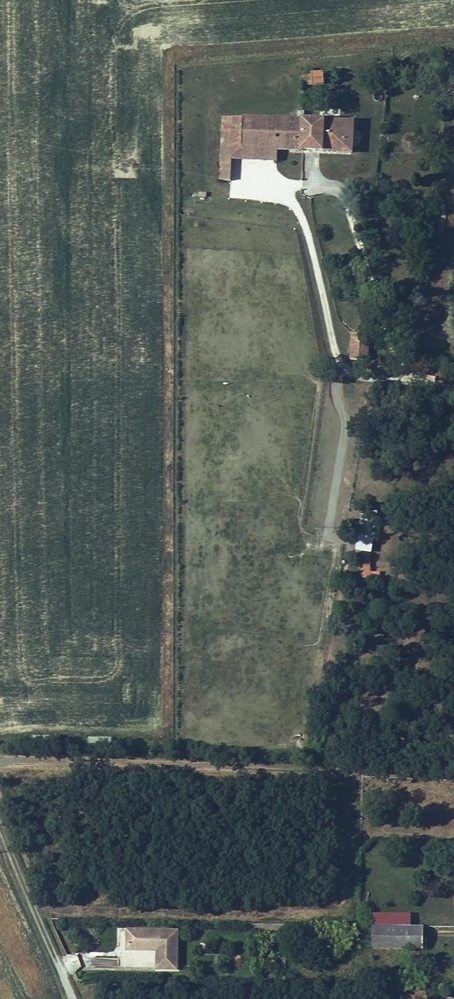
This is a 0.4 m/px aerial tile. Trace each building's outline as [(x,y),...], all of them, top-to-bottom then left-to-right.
[(300,81),(300,91),(320,90),(320,80),(300,81)] [(293,122),(219,120),(215,177),(229,178),(230,158),(231,148),(274,149),(300,150),(300,122),(300,117),(293,117),(293,122)] [(300,122),(300,150),(347,152),(348,124),(300,122)] [(274,149),(231,148),(230,158),(273,160),(274,149)] [(347,357),(347,359),(348,363),(363,363),(365,339),(350,338),(347,357)] [(361,523),(359,549),(372,550),(374,524),(361,523)] [(361,559),(361,579),(370,579),(370,559),(361,559)] [(399,945),(438,945),(438,924),(400,923),(399,945)] [(131,941),(122,941),(122,949),(155,949),(155,969),(171,968),(172,932),(131,932),(131,941)] [(122,932),(122,941),(131,941),(131,932),(122,932)] [(67,956),(67,969),(78,969),(77,955),(67,956)] [(109,956),(109,974),(125,974),(126,956),(109,956)]
